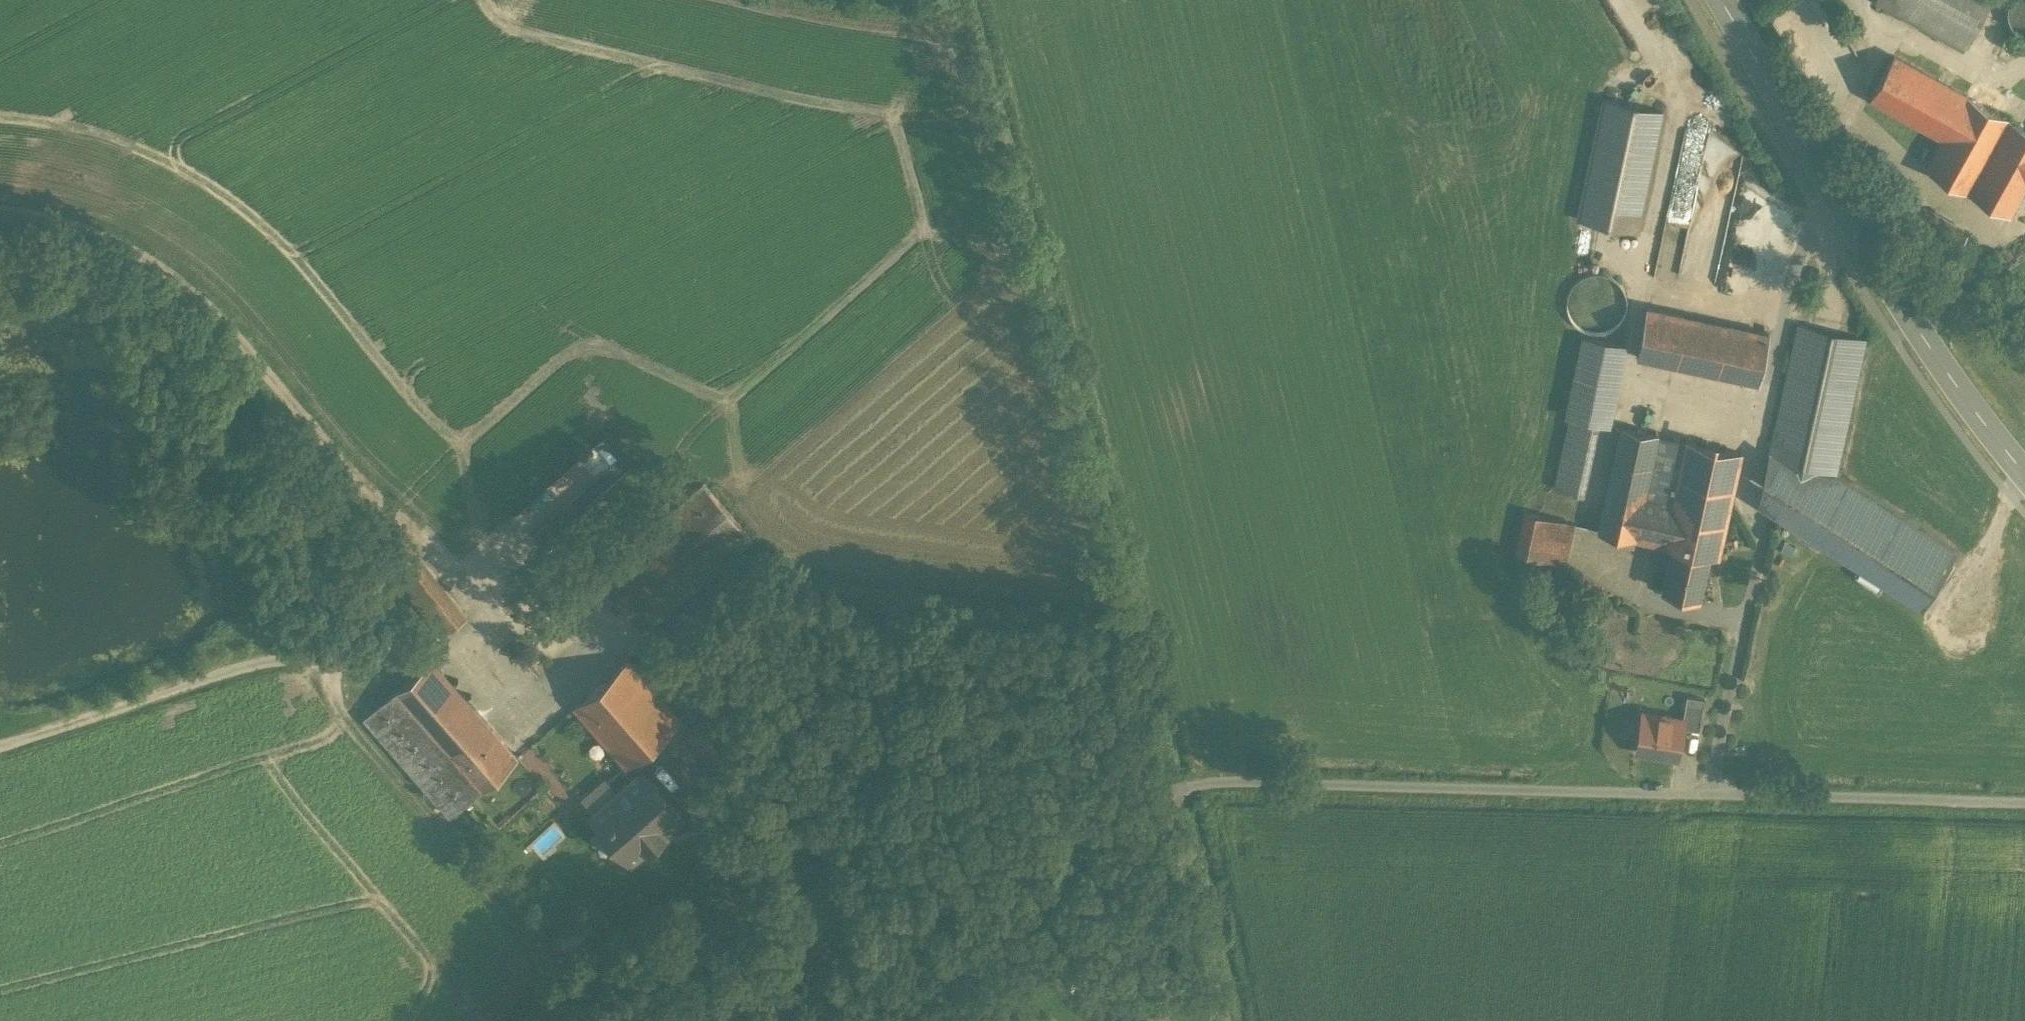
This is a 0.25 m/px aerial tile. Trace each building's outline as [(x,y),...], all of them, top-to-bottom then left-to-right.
[(1962,47),(1988,0),(1879,0),(1962,47)] [(2008,2),(2007,11),(2009,20),(2014,28),(2022,33),(2024,33),(2024,0),(2010,0),(2008,2)] [(1966,93),(1893,53),(1869,95),(1942,136),(1966,93)] [(1966,93),(1942,136),(1925,167),(2009,213),(2024,183),(2024,126),(1966,93)] [(1662,110),(1603,97),(1578,218),(1637,230),(1662,110)] [(1600,270),(1589,271),(1578,275),(1570,283),(1566,294),(1566,305),(1571,315),(1579,323),(1590,327),(1601,327),(1612,323),(1620,315),(1625,304),(1624,293),(1620,283),(1611,275),(1600,270)] [(1768,332),(1646,306),(1636,355),(1758,381),(1768,332)] [(1865,338),(1797,323),(1767,461),(1835,475),(1865,338)] [(1624,345),(1583,336),(1566,414),(1570,415),(1598,421),(1607,423),(1624,345)] [(1598,421),(1570,415),(1554,486),(1582,492),(1598,421)] [(1620,425),(1598,528),(1648,539),(1648,538),(1645,496),(1657,434),(1657,432),(1620,425)] [(1685,440),(1657,434),(1645,496),(1648,538),(1663,541),(1662,542),(1672,545),(1707,552),(1717,555),(1740,451),(1685,438),(1685,440)] [(585,469),(590,477),(623,458),(610,436),(569,460),(577,473),(585,469)] [(1955,551),(1835,475),(1767,461),(1758,499),(1794,522),(1922,603),(1955,551)] [(1544,515),(1525,511),(1516,550),(1535,555),(1544,515)] [(1569,521),(1544,515),(1535,555),(1561,560),(1569,521)] [(1707,552),(1672,545),(1663,588),(1698,595),(1700,587),(1702,578),(1701,578),(1707,552)] [(517,756),(431,658),(393,690),(479,789),(517,756)] [(628,658),(576,704),(627,762),(679,717),(628,658)] [(479,789),(393,690),(365,715),(450,814),(479,789)] [(1683,718),(1682,726),(1699,729),(1704,697),(1686,694),(1682,717),(1683,718)] [(738,747),(710,711),(686,730),(714,765),(738,747)] [(1682,717),(1642,711),(1636,749),(1677,756),(1682,726),(1683,718),(1682,717)] [(642,769),(592,813),(631,858),(646,845),(667,827),(666,827),(682,814),(642,769)] [(612,853),(590,878),(623,907),(645,882),(612,853)]
